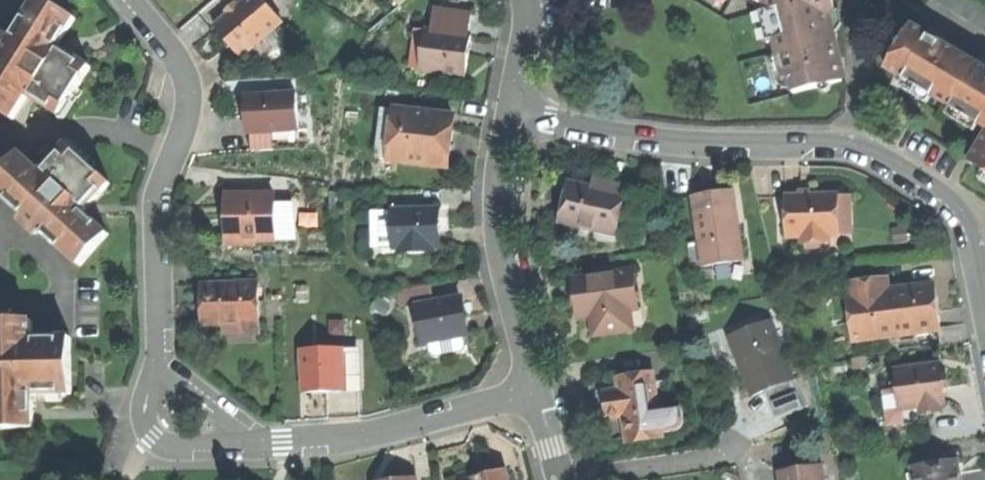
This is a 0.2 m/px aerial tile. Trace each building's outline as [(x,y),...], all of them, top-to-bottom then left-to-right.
[(19,119),(34,94),(66,113),(82,87),(95,65),(62,45),(79,17),(50,0),(39,0),(0,66),(0,108),(19,119)] [(245,57),(286,21),(269,0),(248,0),(218,26),(232,42),(245,57)] [(773,2),(774,7),(767,9),(771,28),(775,42),(781,41),(790,77),(796,76),(801,93),(849,81),(837,33),(841,32),(836,10),(842,9),(840,0),(769,0),(773,2)] [(984,23),(984,0),(947,0),(984,23)] [(892,67),(941,96),(984,122),(984,62),(918,23),(892,67)] [(414,68),(430,69),(434,29),(418,27),(414,68)] [(434,29),(430,69),(470,73),(471,55),(474,33),(434,29)] [(251,134),(302,134),(301,96),(251,97),(251,118),(251,134)] [(380,148),(393,149),(398,107),(384,105),(380,148)] [(392,159),(452,165),(455,140),(456,121),(437,119),(438,111),(398,107),(393,149),(392,159)] [(457,113),(438,111),(437,119),(456,121),(457,113)] [(302,152),(302,134),(251,134),(252,152),(302,152)] [(974,162),(984,168),(984,143),(974,162)] [(84,265),(114,233),(90,211),(115,183),(93,163),(73,144),(47,172),(26,153),(0,181),(0,187),(84,265)] [(600,175),(598,185),(607,187),(609,177),(600,175)] [(568,220),(621,232),(631,192),(627,191),(630,181),(609,177),(607,187),(598,185),(577,181),(573,199),(568,220)] [(717,188),(698,191),(704,234),(708,260),(749,254),(739,185),(717,188)] [(278,194),(231,195),(231,207),(231,240),(236,245),(255,245),(259,239),(278,239),(278,206),(278,194)] [(816,195),(793,195),(795,237),(810,236),(810,242),(836,241),(836,235),(842,235),(841,194),(816,195)] [(398,207),(401,245),(407,244),(441,242),(446,242),(445,224),(444,212),(443,204),(398,207)] [(296,206),(278,206),(278,239),(300,239),(300,234),(296,221),(296,206)] [(387,245),(401,245),(398,207),(385,208),(387,245)] [(379,246),(387,245),(385,208),(376,208),(379,246)] [(455,212),(444,212),(445,224),(455,223),(455,217),(455,212)] [(709,264),(708,260),(704,234),(691,236),(696,266),(709,264)] [(442,249),(441,242),(407,244),(407,251),(442,249)] [(638,269),(580,279),(583,298),(594,297),(597,314),(602,313),(605,332),(638,327),(635,310),(633,300),(642,298),(638,269)] [(893,277),(881,278),(883,290),(894,289),(893,277)] [(852,282),(858,324),(883,320),(885,335),(944,327),(941,305),(938,283),(894,289),(883,290),(881,278),(852,282)] [(262,279),(206,280),(206,302),(207,323),(228,323),(244,322),(244,328),(263,327),(262,279)] [(411,303),(420,302),(438,298),(435,282),(408,287),(411,303)] [(438,298),(420,302),(427,340),(433,339),(467,333),(471,332),(468,314),(465,294),(438,298)] [(586,316),(597,314),(594,297),(583,298),(585,306),(586,316)] [(644,308),(642,298),(633,300),(635,310),(644,308)] [(788,381),(798,377),(776,317),(740,331),(751,360),(743,363),(748,375),(755,393),(762,390),(788,381)] [(0,318),(0,426),(35,426),(35,391),(74,390),(73,363),(73,334),(34,334),(33,318),(0,318)] [(860,339),(885,335),(883,320),(858,324),(860,339)] [(263,333),(263,327),(244,328),(244,322),(228,323),(228,333),(263,333)] [(733,334),(743,363),(751,360),(740,331),(733,334)] [(469,345),(467,333),(433,339),(435,349),(441,356),(465,352),(469,345)] [(343,341),(304,343),(307,388),(327,386),(346,385),(344,346),(343,341)] [(360,345),(344,346),(346,385),(362,384),(360,345)] [(902,389),(904,407),(926,404),(926,410),(945,408),(944,401),(949,400),(947,388),(945,375),(944,364),(899,370),(902,389)] [(659,372),(621,377),(623,389),(607,391),(609,403),(611,417),(629,414),(631,436),(666,431),(664,412),(659,372)] [(799,409),(788,381),(762,390),(772,419),(799,409)] [(928,423),(926,410),(926,404),(904,407),(902,389),(888,391),(893,428),(928,423)] [(687,409),(664,412),(666,431),(667,435),(679,434),(685,430),(689,423),(687,409)] [(921,479),(966,479),(963,458),(919,465),(921,479)] [(784,471),(785,479),(830,479),(828,464),(802,468),(784,471)] [(508,466),(485,471),(484,466),(471,469),(460,472),(462,479),(512,479),(508,466)]
